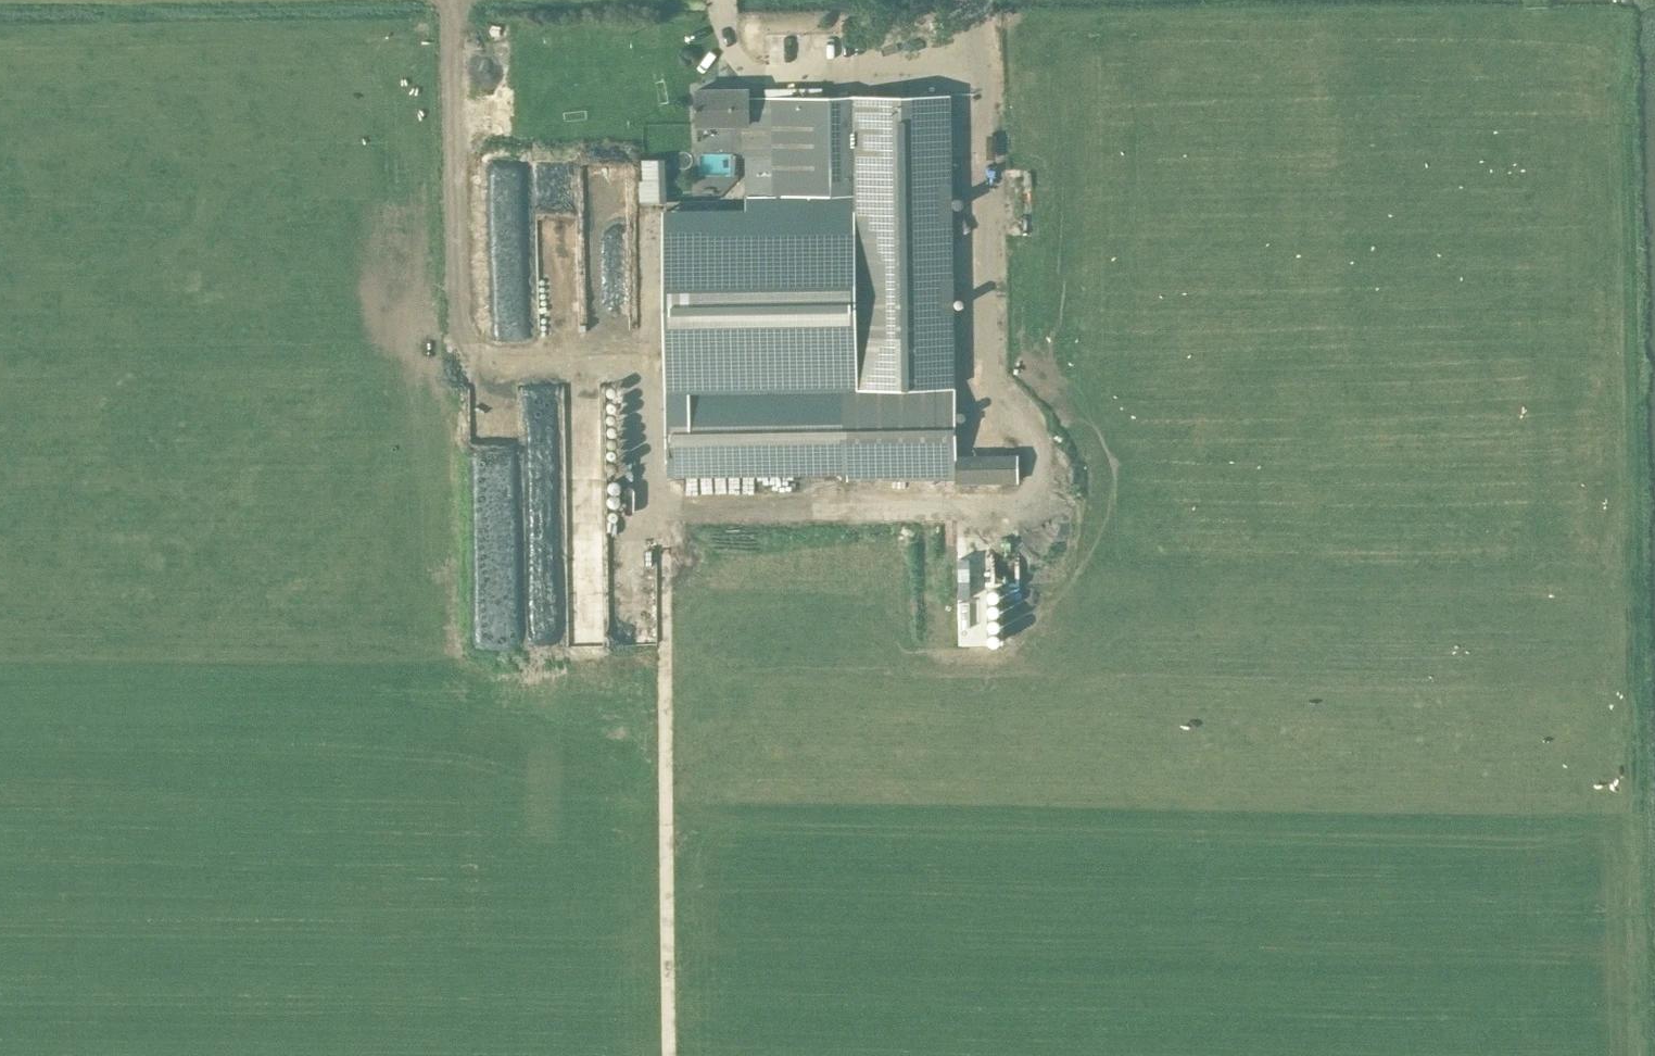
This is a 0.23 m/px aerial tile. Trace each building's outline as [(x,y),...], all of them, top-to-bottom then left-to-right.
[(746,198),(673,202),(676,476),(689,476),(688,391),(821,389),(821,383),(837,383),(837,388),(955,386),(951,93),(765,97),(765,100),(750,100),(748,100),(748,88),(697,88),(697,126),(747,125),(747,139),(757,139),(757,155),(745,155),(746,198)] [(665,197),(665,178),(640,179),(641,198),(665,197)] [(688,391),(689,476),(848,474),(849,481),(955,480),(956,483),(1019,482),(1019,452),(956,453),(955,386),(837,388),(837,383),(821,383),(821,389),(688,391)] [(567,508),(567,538),(597,539),(598,508),(567,508)] [(607,539),(633,539),(633,522),(607,523),(607,539)]
